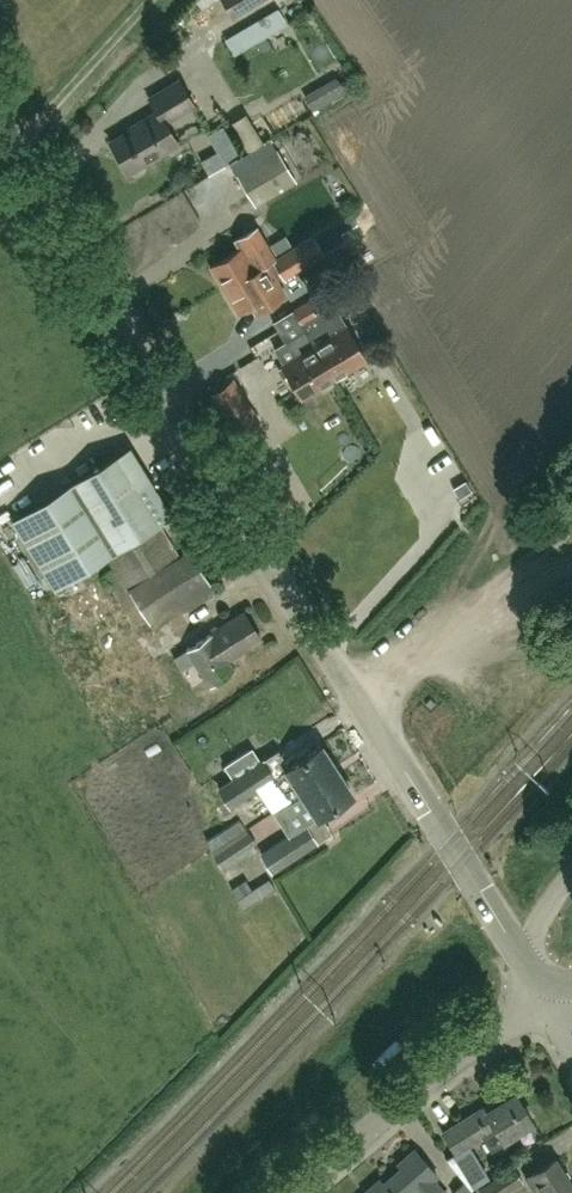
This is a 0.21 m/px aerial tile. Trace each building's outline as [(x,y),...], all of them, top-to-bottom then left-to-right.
[(254,0),(224,0),(232,13),(254,0)] [(231,35),(245,57),(293,26),(279,4),(231,35)] [(165,120),(194,103),(179,78),(149,96),(156,109),(141,118),(142,121),(110,140),(128,172),(178,142),(165,120)] [(251,123),(261,141),(285,128),(274,110),(251,123)] [(230,164),(256,206),(296,182),(277,149),(271,152),(265,142),(230,164)] [(276,257),(227,287),(241,310),(252,304),(257,312),(287,294),(278,279),(296,269),(301,277),(329,261),(324,252),(344,240),(334,223),(301,243),(276,257)] [(213,264),(227,287),(276,257),(258,226),(235,239),(240,247),(213,264)] [(306,329),(334,375),(336,374),(339,375),(346,371),(347,368),(366,356),(334,301),(316,312),(308,300),(281,316),(290,332),(303,324),(306,329)] [(256,342),(280,332),(272,313),(248,323),(256,342)] [(332,377),(334,375),(306,329),(286,341),(284,342),(275,348),(284,364),(283,365),(301,395),(321,383),(324,384),(331,380),(332,377)] [(213,393),(239,435),(260,421),(233,380),(213,393)] [(105,557),(158,524),(172,515),(130,447),(63,488),(11,520),(54,589),(105,557)] [(434,465),(450,497),(468,488),(452,456),(434,465)] [(178,558),(159,526),(109,557),(148,621),(210,583),(190,550),(178,558)] [(240,651),(261,638),(244,611),(187,648),(210,685),(235,669),(225,654),(237,646),(240,651)] [(258,787),(273,811),(337,770),(321,745),(274,775),(264,759),(261,760),(253,747),(225,765),(233,778),(219,787),(230,805),(258,787)] [(272,870),(286,861),(317,841),(306,824),(353,794),(337,770),(273,811),(289,835),(261,852),(272,870)] [(205,812),(217,832),(206,839),(213,850),(246,829),(240,818),(224,828),(211,808),(205,812)] [(249,832),(214,856),(221,867),(257,843),(249,832)] [(244,908),(276,888),(269,878),(253,888),(246,878),(231,888),(244,908)] [(497,1096),(459,1119),(442,1130),(455,1152),(482,1136),(487,1144),(492,1147),(502,1141),(502,1137),(532,1119),(515,1091),(500,1101),(497,1096)] [(384,1184),(391,1192),(447,1192),(434,1178),(439,1174),(416,1149),(400,1163),(403,1167),(384,1184)] [(571,1192),(571,1182),(556,1156),(525,1175),(532,1186),(538,1182),(545,1192),(571,1192)] [(480,1192),(503,1192),(522,1181),(513,1167),(478,1189),(480,1192)] [(384,1184),(380,1179),(370,1188),(373,1192),(372,1192),(391,1192),(384,1184)] [(453,1192),(473,1192),(464,1182),(452,1192),(453,1192)]
